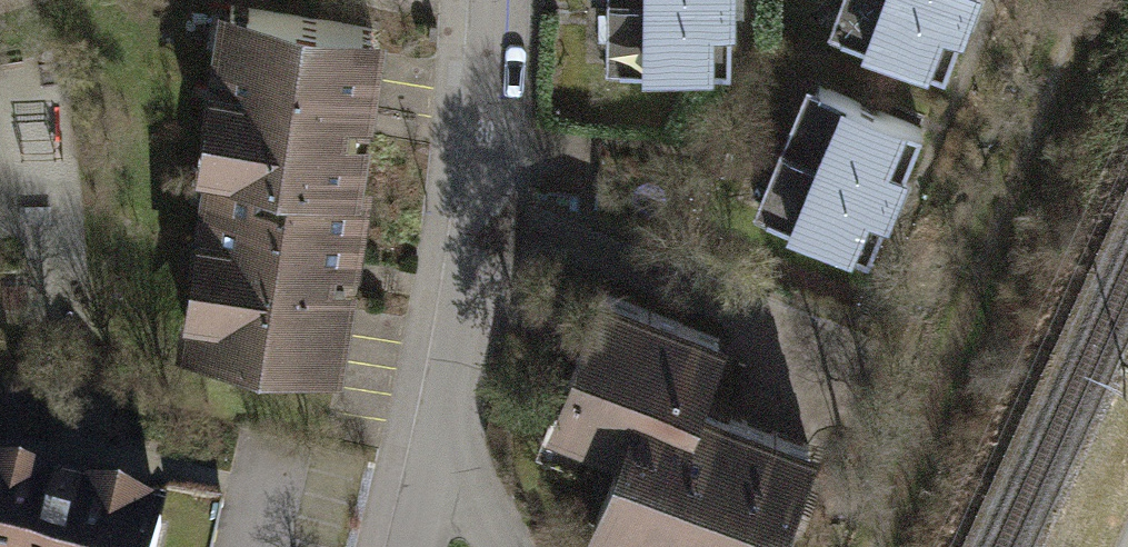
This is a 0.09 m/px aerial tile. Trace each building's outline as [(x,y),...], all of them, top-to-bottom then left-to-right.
[(973,22),(916,0),(858,0),(840,47),(948,88),(973,22)] [(982,0),(916,0),(973,22),(982,0)] [(733,77),(733,7),(617,8),(618,78),(733,77)] [(188,189),(205,191),(366,213),(391,35),(213,11),(188,189)] [(899,204),(927,139),(821,94),(793,159),(899,204)] [(872,269),(899,204),(793,159),(766,224),(872,269)] [(205,191),(180,371),(353,394),(377,215),(366,213),(205,191)] [(600,306),(550,445),(622,471),(594,546),(793,546),(822,466),(707,425),(733,354),(600,306)] [(172,542),(78,517),(0,497),(0,546),(171,546),(172,542)]
